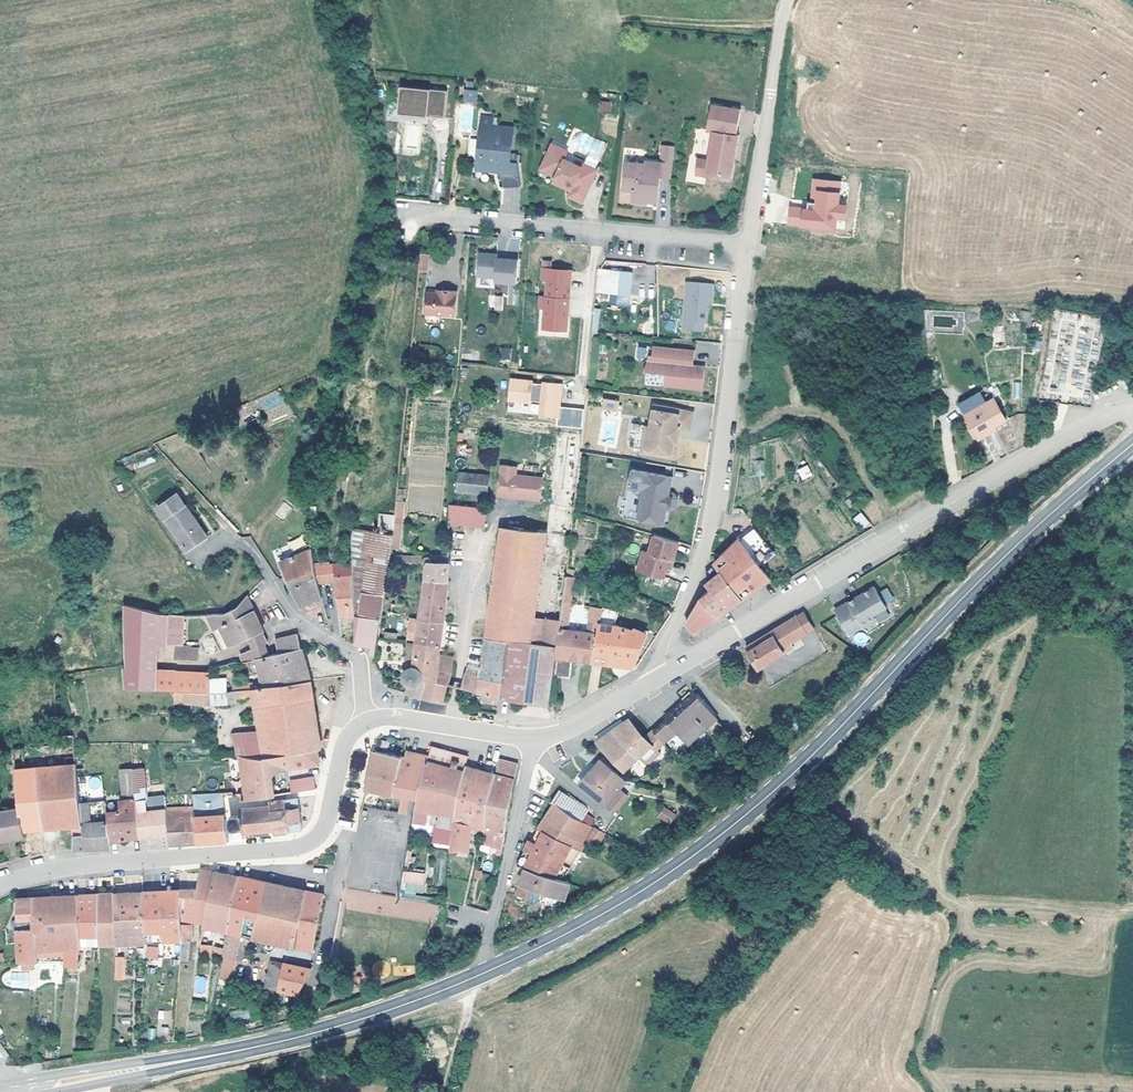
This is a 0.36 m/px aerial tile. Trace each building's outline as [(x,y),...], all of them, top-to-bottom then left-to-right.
[(427,83),(381,77),(378,105),(424,110),(427,83)] [(479,88),(467,86),(466,97),(478,98),(479,88)] [(677,158),(713,162),(715,146),(714,146),(715,134),(716,134),(719,116),(716,116),(719,91),(690,87),(687,114),(693,114),(689,143),(679,142),(677,158)] [(599,100),(598,111),(610,112),(611,101),(599,100)] [(481,124),(492,125),(493,116),(482,115),(481,124)] [(492,125),(481,124),(480,140),(484,140),(483,153),(480,153),(479,168),(496,169),(496,164),(502,164),(501,165),(501,167),(502,169),(502,172),(503,174),(503,176),(504,178),(505,180),(506,182),(507,185),(523,183),(520,159),(512,160),(514,125),(498,124),(498,128),(492,127),(492,125)] [(549,140),(532,134),(530,140),(546,147),(549,140)] [(662,138),(651,137),(649,154),(634,152),(634,155),(614,153),(612,181),(621,181),(622,183),(621,194),(636,196),(636,193),(646,194),(648,169),(659,170),(662,138)] [(546,147),(530,140),(522,160),(538,166),(536,171),(548,176),(549,174),(555,176),(551,186),(566,191),(579,157),(559,149),(557,153),(546,148),(546,147)] [(839,205),(841,181),(811,179),(809,205),(789,203),(787,228),(844,233),(846,205),(839,205)] [(499,251),(481,250),(479,273),(497,274),(496,278),(518,280),(520,257),(499,255),(499,251)] [(428,272),(428,254),(418,254),(418,272),(428,272)] [(545,258),(544,267),(552,268),(553,259),(545,258)] [(552,268),(544,267),(543,276),(548,277),(546,294),(541,294),(540,305),(545,305),(543,326),(565,328),(571,270),(552,268)] [(632,269),(610,268),(607,292),(629,293),(632,269)] [(685,281),(680,330),(707,333),(712,283),(685,281)] [(439,289),(429,288),(427,309),(457,312),(459,288),(446,286),(446,290),(439,289)] [(503,311),(503,295),(488,295),(489,311),(503,311)] [(1030,321),(1031,311),(1021,311),(1020,321),(1030,321)] [(687,342),(646,338),(644,364),(658,366),(657,378),(696,381),(698,357),(686,356),(681,356),(682,352),(686,352),(687,342)] [(500,348),(500,360),(511,360),(511,348),(500,348)] [(412,380),(416,386),(425,381),(421,374),(412,380)] [(534,379),(512,376),(509,398),(531,400),(531,399),(542,400),(540,414),(559,416),(563,383),(544,380),(544,382),(534,381),(534,379)] [(1021,398),(1020,382),(1012,382),(1012,398),(1021,398)] [(967,429),(979,424),(978,420),(984,417),(996,412),(988,390),(956,402),(967,429)] [(235,395),(218,403),(221,411),(238,404),(235,395)] [(617,411),(619,402),(603,398),(601,408),(617,411)] [(648,445),(676,449),(678,439),(681,440),(683,427),(684,420),(681,419),(683,408),(655,403),(648,445)] [(238,404),(221,411),(224,418),(232,414),(231,413),(240,409),(238,404)] [(696,410),(683,408),(681,419),(684,420),(683,427),(692,428),(696,410)] [(244,418),(241,411),(240,409),(231,413),(232,414),(232,415),(235,422),(244,418)] [(764,475),(764,460),(754,460),(754,475),(764,475)] [(500,488),(503,493),(541,498),(544,475),(518,472),(519,463),(504,461),(500,488)] [(802,481),(812,476),(807,465),(797,470),(802,481)] [(668,519),(676,472),(634,466),(632,483),(644,486),(640,515),(668,519)] [(461,469),(459,488),(488,491),(490,473),(461,469)] [(172,486),(152,499),(169,527),(178,540),(199,527),(172,486)] [(406,500),(396,500),(395,520),(395,531),(394,543),(404,544),(405,523),(406,500)] [(859,512),(850,500),(842,507),(852,518),(859,512)] [(489,506),(452,501),(452,520),(486,524),(489,506)] [(284,520),(292,508),(284,502),(275,513),(284,520)] [(242,512),(237,519),(243,523),(248,517),(242,512)] [(852,519),(861,531),(870,525),(861,512),(852,519)] [(504,521),(489,630),(535,636),(544,567),(549,526),(504,521)] [(357,559),(358,614),(365,614),(369,591),(363,590),(368,556),(364,555),(368,528),(358,526),(357,536),(356,546),(357,559)] [(669,533),(648,527),(645,526),(639,544),(633,542),(628,560),(635,562),(653,567),(658,550),(663,551),(669,533)] [(369,591),(365,614),(369,615),(383,618),(383,616),(391,558),(392,553),(394,543),(395,531),(368,528),(364,555),(368,556),(363,590),(369,591)] [(752,534),(748,529),(741,534),(746,540),(752,534)] [(771,560),(752,534),(746,540),(716,568),(722,575),(709,586),(713,593),(702,602),(688,627),(696,638),(711,628),(742,605),(771,584),(760,569),(771,560)] [(302,536),(288,542),(292,551),(306,545),(302,536)] [(299,554),(316,547),(314,542),(295,550),(298,553),(299,554)] [(394,543),(392,553),(404,553),(404,544),(394,543)] [(303,603),(324,595),(322,580),(319,563),(316,547),(299,554),(298,553),(295,554),(295,556),(286,561),(293,572),(289,574),(303,603)] [(435,560),(436,559),(437,557),(436,555),(436,554),(434,553),(432,552),(431,552),(429,554),(428,555),(427,556),(428,559),(428,560),(430,561),(431,562),(433,561),(435,560)] [(319,563),(322,580),(338,578),(342,612),(358,614),(357,559),(338,561),(319,563)] [(451,566),(451,559),(436,559),(435,560),(433,561),(431,562),(429,577),(451,578),(451,566)] [(535,636),(545,637),(550,613),(555,568),(544,567),(535,636)] [(565,616),(570,571),(555,568),(550,613),(565,616)] [(596,657),(601,629),(572,625),(574,605),(582,606),(584,599),(575,597),(577,572),(570,571),(565,616),(562,640),(559,671),(574,673),(576,655),(596,657)] [(451,587),(451,578),(429,577),(423,619),(447,620),(451,587)] [(864,611),(862,607),(874,599),(863,580),(824,602),(838,626),(864,611)] [(879,591),(886,604),(894,600),(887,587),(879,591)] [(213,606),(197,606),(198,608),(203,621),(204,621),(209,619),(214,630),(209,632),(214,641),(233,633),(236,640),(254,636),(251,625),(254,623),(238,588),(231,597),(221,604),(213,606)] [(114,647),(146,648),(147,633),(171,634),(173,607),(159,607),(151,606),(113,597),(114,647)] [(637,663),(651,629),(638,625),(637,627),(617,620),(622,607),(605,602),(601,629),(596,657),(637,663)] [(803,621),(793,604),(785,608),(796,625),(803,621)] [(203,621),(198,608),(191,611),(197,623),(203,621)] [(772,640),(796,625),(785,608),(763,622),(736,639),(749,659),(774,644),(772,640)] [(562,640),(565,616),(550,613),(545,637),(562,640)] [(365,643),(369,615),(365,614),(358,614),(358,642),(365,643)] [(378,652),(383,618),(369,615),(365,643),(374,644),(373,652),(378,652)] [(209,619),(204,621),(209,632),(214,630),(209,619)] [(446,632),(447,620),(423,619),(420,642),(444,643),(446,632)] [(286,625),(265,630),(268,644),(290,639),(286,625)] [(527,696),(535,636),(489,630),(484,672),(482,686),(506,691),(527,696)] [(254,636),(236,640),(237,643),(234,644),(235,651),(256,646),(254,636)] [(562,640),(545,637),(535,636),(527,696),(555,702),(556,694),(559,671),(562,640)] [(172,638),(172,649),(181,649),(181,638),(172,638)] [(268,644),(256,646),(235,651),(236,653),(252,650),(258,677),(300,672),(296,660),(290,639),(268,644)] [(412,642),(406,641),(404,659),(410,660),(412,642)] [(452,682),(456,669),(442,667),(443,652),(444,643),(420,642),(417,664),(422,666),(425,668),(426,672),(426,675),(425,679),(422,681),(418,683),(415,683),(405,681),(403,690),(421,694),(446,700),(451,682),(452,682)] [(226,645),(227,651),(228,655),(236,653),(235,651),(234,644),(226,645)] [(146,660),(146,648),(114,647),(115,657),(110,658),(114,681),(161,682),(170,682),(197,683),(198,669),(198,662),(146,660)] [(458,654),(443,652),(442,667),(456,669),(458,654)] [(411,681),(415,683),(418,683),(422,681),(425,679),(426,675),(426,672),(425,668),(422,666),(417,664),(415,664),(411,666),(409,668),(407,671),(407,675),(409,679),(411,681)] [(214,669),(198,669),(197,683),(208,683),(216,682),(214,669)] [(482,686),(484,672),(470,669),(466,682),(473,684),(482,686)] [(300,672),(258,677),(243,679),(230,681),(216,682),(208,683),(210,691),(217,690),(218,693),(229,692),(229,689),(243,687),(249,720),(223,725),(226,739),(223,740),(223,745),(227,746),(231,746),(237,746),(254,748),(307,740),(310,740),(305,705),(300,672)] [(242,672),(240,672),(229,673),(230,681),(243,679),(242,672)] [(686,683),(664,705),(670,712),(681,723),(695,709),(697,711),(698,710),(703,715),(709,709),(713,706),(688,681),(686,683)] [(170,682),(161,682),(161,693),(170,693),(170,682)] [(650,723),(656,729),(671,744),(685,730),(687,731),(688,729),(681,723),(670,712),(664,705),(662,707),(664,709),(650,723)] [(681,723),(688,729),(703,715),(698,710),(697,711),(695,709),(681,723)] [(641,736),(619,710),(603,720),(586,732),(613,761),(641,736)] [(448,797),(456,757),(459,745),(437,740),(420,736),(418,747),(408,788),(407,794),(406,799),(417,802),(421,803),(426,783),(436,786),(434,794),(448,797)] [(236,791),(305,780),(303,768),(281,771),(279,758),(309,754),(307,740),(254,748),(237,746),(231,746),(236,791)] [(403,787),(408,788),(418,747),(397,742),(396,747),(365,741),(355,780),(403,787)] [(81,801),(80,788),(78,762),(60,763),(28,766),(26,745),(14,746),(22,805),(25,828),(75,823),(83,823),(81,801)] [(569,773),(598,796),(609,778),(615,770),(590,750),(580,763),(578,762),(569,773)] [(492,840),(507,755),(498,753),(488,752),(486,765),(485,765),(480,797),(475,821),(471,836),(492,840)] [(462,818),(475,821),(480,797),(485,765),(471,761),(456,757),(448,797),(444,816),(441,836),(441,839),(442,840),(460,841),(462,818)] [(168,808),(159,809),(148,810),(144,766),(134,767),(140,835),(155,834),(170,832),(169,815),(168,809),(168,808)] [(126,836),(140,835),(134,767),(122,768),(125,798),(121,799),(122,808),(108,810),(109,819),(110,838),(126,836)] [(617,785),(609,778),(598,796),(604,801),(617,785)] [(444,816),(448,797),(434,794),(436,786),(426,783),(421,803),(420,808),(426,809),(431,810),(430,813),(444,816)] [(81,801),(93,800),(107,798),(106,786),(80,788),(81,801)] [(242,799),(241,791),(235,792),(234,789),(221,790),(224,812),(227,812),(242,799)] [(203,813),(202,791),(195,792),(196,814),(203,813)] [(559,791),(552,802),(555,804),(579,819),(586,808),(559,791)] [(279,833),(289,832),(289,829),(303,827),(299,795),(283,797),(283,794),(274,796),(275,798),(271,798),(271,802),(241,806),(242,812),(232,814),(234,826),(244,825),(245,830),(275,827),(276,830),(279,830),(279,833)] [(159,809),(168,808),(167,795),(158,796),(159,809)] [(406,799),(403,811),(415,813),(417,802),(406,799)] [(110,838),(109,819),(90,820),(90,810),(93,810),(93,800),(81,801),(83,823),(84,833),(75,833),(75,848),(93,847),(111,846),(110,838)] [(429,818),(430,813),(425,812),(420,811),(420,808),(421,803),(417,802),(415,813),(403,811),(402,819),(426,824),(427,818),(429,818)] [(593,828),(579,819),(555,804),(547,815),(539,826),(580,850),(585,842),(590,845),(596,848),(605,835),(593,828)] [(25,828),(22,805),(9,808),(0,809),(0,840),(25,834),(25,828)] [(371,808),(370,814),(392,817),(393,812),(371,808)] [(662,808),(658,820),(673,824),(676,812),(662,808)] [(196,814),(200,841),(230,839),(229,830),(227,812),(224,812),(203,813),(196,814)] [(441,836),(444,816),(430,813),(429,818),(427,818),(426,824),(424,834),(441,836)] [(169,815),(170,832),(172,843),(189,842),(200,841),(196,814),(182,814),(169,815)] [(83,823),(75,823),(75,833),(84,833),(83,823)] [(563,880),(580,850),(539,826),(533,841),(530,839),(519,864),(526,868),(563,880)] [(580,850),(585,853),(590,845),(585,842),(580,850)] [(585,853),(580,850),(563,880),(568,881),(585,853)] [(188,881),(170,882),(171,912),(194,915),(206,862),(191,861),(188,881)] [(220,865),(206,862),(194,915),(193,918),(217,923),(231,868),(220,865)] [(247,871),(231,868),(217,923),(215,941),(222,942),(223,937),(228,938),(231,926),(302,941),(313,886),(289,880),(247,871)] [(570,886),(571,883),(568,881),(563,880),(526,868),(517,893),(538,901),(542,891),(566,899),(569,889),(572,889),(573,887),(570,886)] [(345,889),(342,910),(434,923),(438,897),(422,895),(425,874),(403,870),(399,896),(345,889)] [(149,882),(134,883),(136,938),(141,938),(142,933),(172,933),(171,914),(171,912),(170,882),(149,882)] [(136,938),(134,883),(117,884),(105,884),(107,935),(108,953),(107,965),(114,966),(115,950),(113,950),(112,935),(132,934),(132,938),(136,938)] [(95,885),(88,885),(90,936),(107,935),(105,884),(95,885)] [(77,886),(68,886),(71,937),(90,936),(88,885),(77,886)] [(7,922),(8,954),(27,953),(27,940),(57,938),(71,937),(68,886),(48,887),(9,890),(9,910),(25,910),(26,921),(7,922)] [(182,916),(171,914),(172,933),(179,933),(182,932),(182,916)] [(201,924),(193,923),(189,947),(201,947),(203,939),(198,938),(201,924)] [(69,953),(71,937),(57,938),(56,955),(69,956),(69,953)] [(226,949),(228,938),(223,937),(222,942),(215,941),(214,948),(226,949)] [(128,949),(136,950),(136,938),(132,938),(128,938),(128,949)] [(213,950),(214,948),(215,941),(206,939),(205,947),(213,950)] [(158,958),(158,946),(145,946),(145,959),(158,958)] [(286,989),(303,962),(273,955),(273,959),(269,982),(283,985),(282,988),(286,989)] [(256,979),(269,982),(273,959),(261,956),(256,979)] [(375,963),(374,973),(383,973),(384,963),(375,963)] [(190,1008),(203,1012),(206,1003),(193,999),(190,1008)] [(246,1008),(229,1013),(232,1021),(249,1016),(246,1008)] [(147,1028),(147,1039),(155,1039),(155,1028),(147,1028)]
